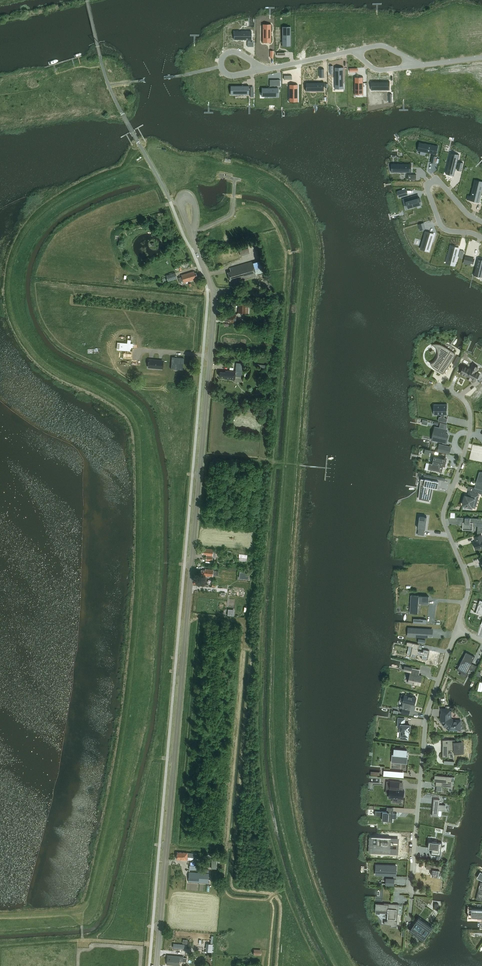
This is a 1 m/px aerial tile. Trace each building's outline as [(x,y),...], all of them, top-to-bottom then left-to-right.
[(262,27),(262,43),(271,43),(271,27),(262,27)] [(282,29),(282,46),(291,46),(291,29),(282,29)] [(234,34),(234,40),(252,40),(252,31),(238,31),(238,34),(234,34)] [(335,67),(335,86),(344,86),(344,67),(335,67)] [(355,77),(355,92),(363,92),(363,77),(355,77)] [(371,82),(371,87),(375,87),(375,90),(390,90),(390,81),(371,82)] [(305,83),(305,88),(310,88),(310,91),(316,91),(316,90),(320,90),(320,91),(324,91),(324,88),(324,83),(305,83)] [(289,84),(289,99),(298,99),(298,84),(289,84)] [(230,85),(230,91),(235,91),(235,94),(249,94),(249,85),(230,85)] [(262,88),(262,93),(265,93),(265,96),(278,96),(278,88),(262,88)] [(422,143),(421,151),(437,154),(438,146),(422,143)] [(450,155),(446,174),(454,176),(459,157),(450,155)] [(392,164),(392,173),(409,173),(412,173),(412,169),(409,169),(409,164),(392,164)] [(472,197),(471,200),(479,202),(481,188),(481,185),(474,184),(472,197)] [(413,196),(404,199),(405,203),(407,202),(408,207),(422,203),(420,198),(414,200),(413,196)] [(426,232),(422,246),(430,248),(434,234),(426,232)] [(451,246),(447,260),(456,262),(459,248),(451,246)] [(241,256),(250,253),(248,248),(239,250),(241,256)] [(252,261),(244,264),(229,268),(230,271),(227,272),(229,280),(236,278),(237,280),(241,279),(241,280),(256,276),(252,261)] [(195,276),(197,276),(195,272),(194,272),(193,271),(181,275),(183,282),(196,279),(195,276)] [(168,281),(177,279),(175,273),(166,275),(168,281)] [(248,304),(238,303),(237,312),(247,313),(248,304)] [(235,322),(236,314),(229,314),(229,315),(225,314),(224,321),(229,321),(229,322),(235,322)] [(130,357),(133,357),(133,348),(130,348),(131,340),(125,340),(125,347),(117,347),(117,357),(124,357),(124,359),(122,359),(122,365),(130,365),(131,359),(130,359),(130,357)] [(431,363),(430,363),(431,364),(431,365),(432,366),(433,367),(434,368),(435,369),(436,369),(440,372),(441,373),(442,373),(443,374),(443,373),(444,373),(447,369),(449,366),(451,364),(452,361),(453,359),(454,357),(456,355),(456,354),(455,353),(453,351),(451,350),(450,350),(448,348),(446,347),(445,347),(445,346),(443,345),(441,345),(440,344),(439,344),(437,344),(435,343),(434,344),(433,344),(432,344),(431,344),(432,345),(435,347),(436,348),(437,349),(437,351),(438,352),(438,354),(438,356),(437,357),(436,359),(435,360),(435,361),(434,361),(431,363)] [(171,369),(183,370),(184,358),(172,357),(171,369)] [(147,359),(147,368),(162,370),(163,360),(147,359)] [(464,365),(460,374),(468,377),(473,380),(477,382),(481,373),(477,371),(478,370),(472,367),(471,368),(464,365)] [(234,379),(235,376),(241,377),(242,367),(236,366),(236,371),(225,370),(225,372),(220,371),(220,376),(224,377),(224,378),(234,379)] [(434,404),(434,414),(441,414),(445,414),(447,414),(447,404),(434,404)] [(437,427),(434,438),(439,439),(438,441),(443,442),(443,441),(447,442),(448,434),(446,434),(447,430),(446,429),(439,428),(437,427)] [(429,467),(428,468),(435,469),(435,470),(442,472),(442,470),(443,466),(445,467),(446,463),(445,462),(446,458),(436,456),(435,459),(434,459),(433,464),(430,463),(429,467)] [(421,492),(420,498),(431,500),(433,488),(437,488),(439,482),(425,479),(425,480),(423,479),(421,485),(424,486),(422,492),(421,492)] [(472,491),(481,494),(481,490),(480,489),(481,486),(481,485),(481,481),(480,481),(477,481),(475,488),(473,487),(472,491)] [(466,496),(463,505),(472,508),(472,506),(475,499),(476,499),(477,499),(477,498),(478,495),(471,493),(470,492),(469,495),(468,497),(467,496),(466,496)] [(418,528),(418,534),(424,535),(424,529),(425,529),(427,517),(419,516),(418,528)] [(465,518),(457,517),(460,523),(463,523),(463,529),(473,530),(473,524),(480,525),(481,519),(470,518),(471,518),(465,517),(465,518)] [(474,542),(476,549),(481,548),(481,536),(481,535),(475,537),(476,540),(477,540),(477,541),(474,542)] [(411,595),(410,613),(418,613),(419,603),(429,604),(429,596),(411,595)] [(411,628),(411,636),(427,637),(427,635),(428,629),(411,628)] [(408,641),(407,645),(413,647),(411,656),(417,658),(417,654),(423,656),(422,659),(428,660),(430,650),(424,649),(424,651),(418,650),(419,644),(414,643),(408,641)] [(466,652),(457,670),(462,672),(466,674),(471,663),(475,656),(466,652)] [(412,673),(410,682),(421,685),(423,676),(412,673)] [(403,709),(401,713),(409,715),(410,710),(411,705),(415,706),(417,698),(405,695),(403,702),(403,703),(404,703),(403,709)] [(443,710),(443,722),(451,729),(461,730),(461,720),(455,721),(452,718),(452,710),(443,710)] [(399,718),(398,727),(401,727),(401,730),(402,730),(401,738),(408,739),(409,731),(410,731),(410,725),(404,725),(405,719),(399,718)] [(443,745),(443,757),(449,757),(449,750),(454,750),(454,754),(465,753),(464,741),(456,741),(456,739),(447,739),(443,740),(443,745)] [(394,754),(396,755),(395,760),(397,760),(397,761),(400,761),(402,761),(402,762),(407,763),(408,756),(407,756),(407,752),(407,750),(395,749),(394,754)] [(435,775),(435,779),(436,779),(435,781),(436,781),(436,786),(443,786),(452,787),(453,781),(452,781),(452,776),(435,775)] [(387,781),(387,786),(390,786),(390,788),(389,797),(397,798),(396,802),(402,802),(402,798),(404,799),(404,790),(399,789),(400,781),(391,781),(387,781)] [(432,805),(431,818),(437,818),(438,812),(444,813),(444,807),(432,805)] [(381,811),(380,816),(383,816),(383,820),(389,820),(388,822),(393,822),(393,820),(393,818),(397,818),(397,813),(394,813),(394,812),(381,811)] [(391,848),(391,837),(378,837),(377,844),(374,843),(374,853),(394,853),(394,848),(391,848)] [(429,844),(428,848),(433,849),(433,851),(432,851),(432,854),(441,856),(441,850),(442,843),(433,841),(429,841),(429,844)] [(427,864),(426,868),(427,868),(433,869),(432,874),(432,876),(439,877),(440,870),(442,870),(442,866),(427,864)] [(380,865),(379,874),(395,875),(395,872),(396,872),(396,866),(380,865)] [(208,883),(208,873),(189,871),(188,881),(208,883)] [(376,903),(375,910),(388,911),(387,921),(385,920),(384,924),(391,925),(391,927),(397,926),(398,913),(399,905),(399,904),(384,903),(384,904),(376,903)] [(472,917),(481,918),(481,909),(472,908),(472,909),(472,917)] [(420,917),(410,931),(424,940),(433,927),(420,917)] [(168,955),(167,964),(179,965),(179,961),(186,962),(186,958),(183,957),(183,956),(179,956),(168,955)]
